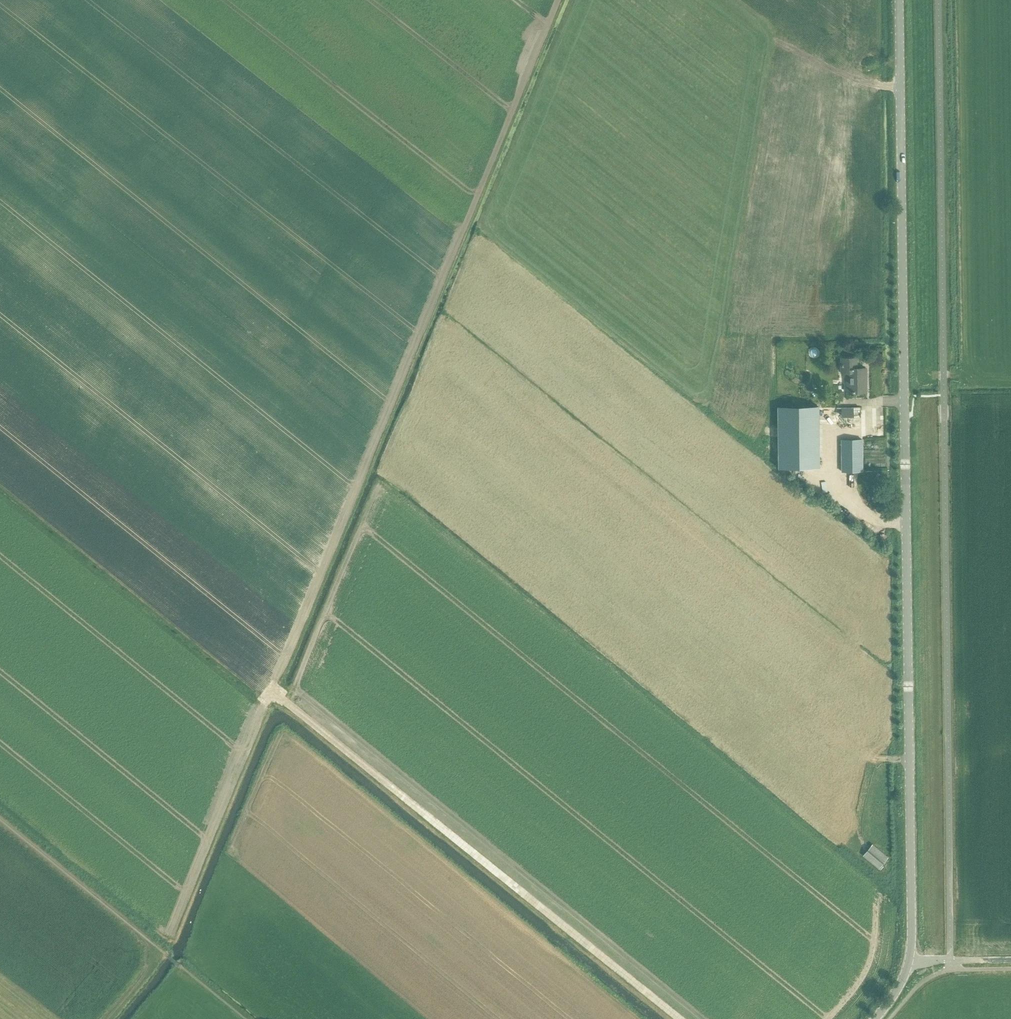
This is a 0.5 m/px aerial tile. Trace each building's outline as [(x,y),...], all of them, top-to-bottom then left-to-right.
[(864,367),(855,367),(855,357),(841,357),(841,372),(847,372),(847,391),(864,391),(864,367)] [(818,467),(818,406),(777,407),(778,467),(818,467)] [(860,416),(860,407),(841,407),(841,415),(860,416)] [(862,471),(862,440),(841,440),(841,471),(862,471)] [(880,869),(882,866),(881,865),(887,857),(872,844),(863,855),(880,869)]
